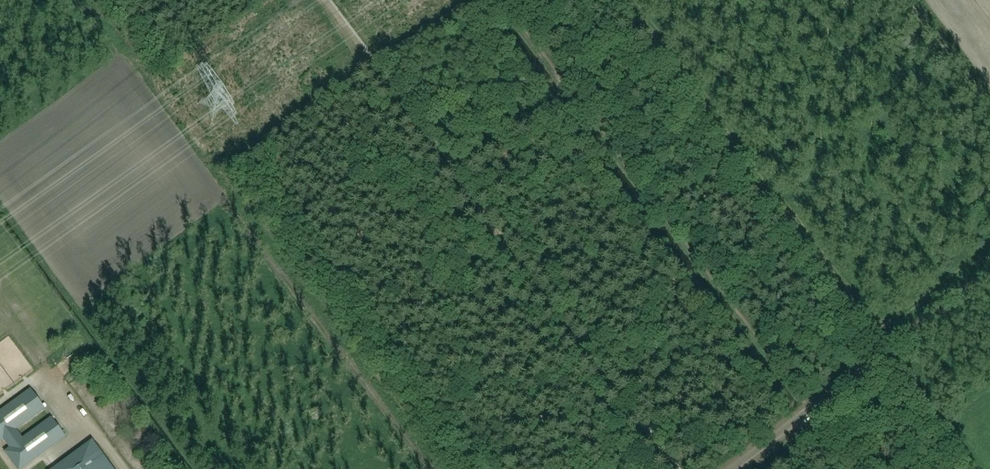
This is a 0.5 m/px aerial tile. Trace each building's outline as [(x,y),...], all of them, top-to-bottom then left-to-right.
[(4,451),(17,468),(21,468),(65,437),(51,417),(22,438),(16,430),(44,408),(30,389),(0,411),(0,441),(3,439),(10,447),(4,451)] [(91,442),(55,468),(111,468),(91,442)]
